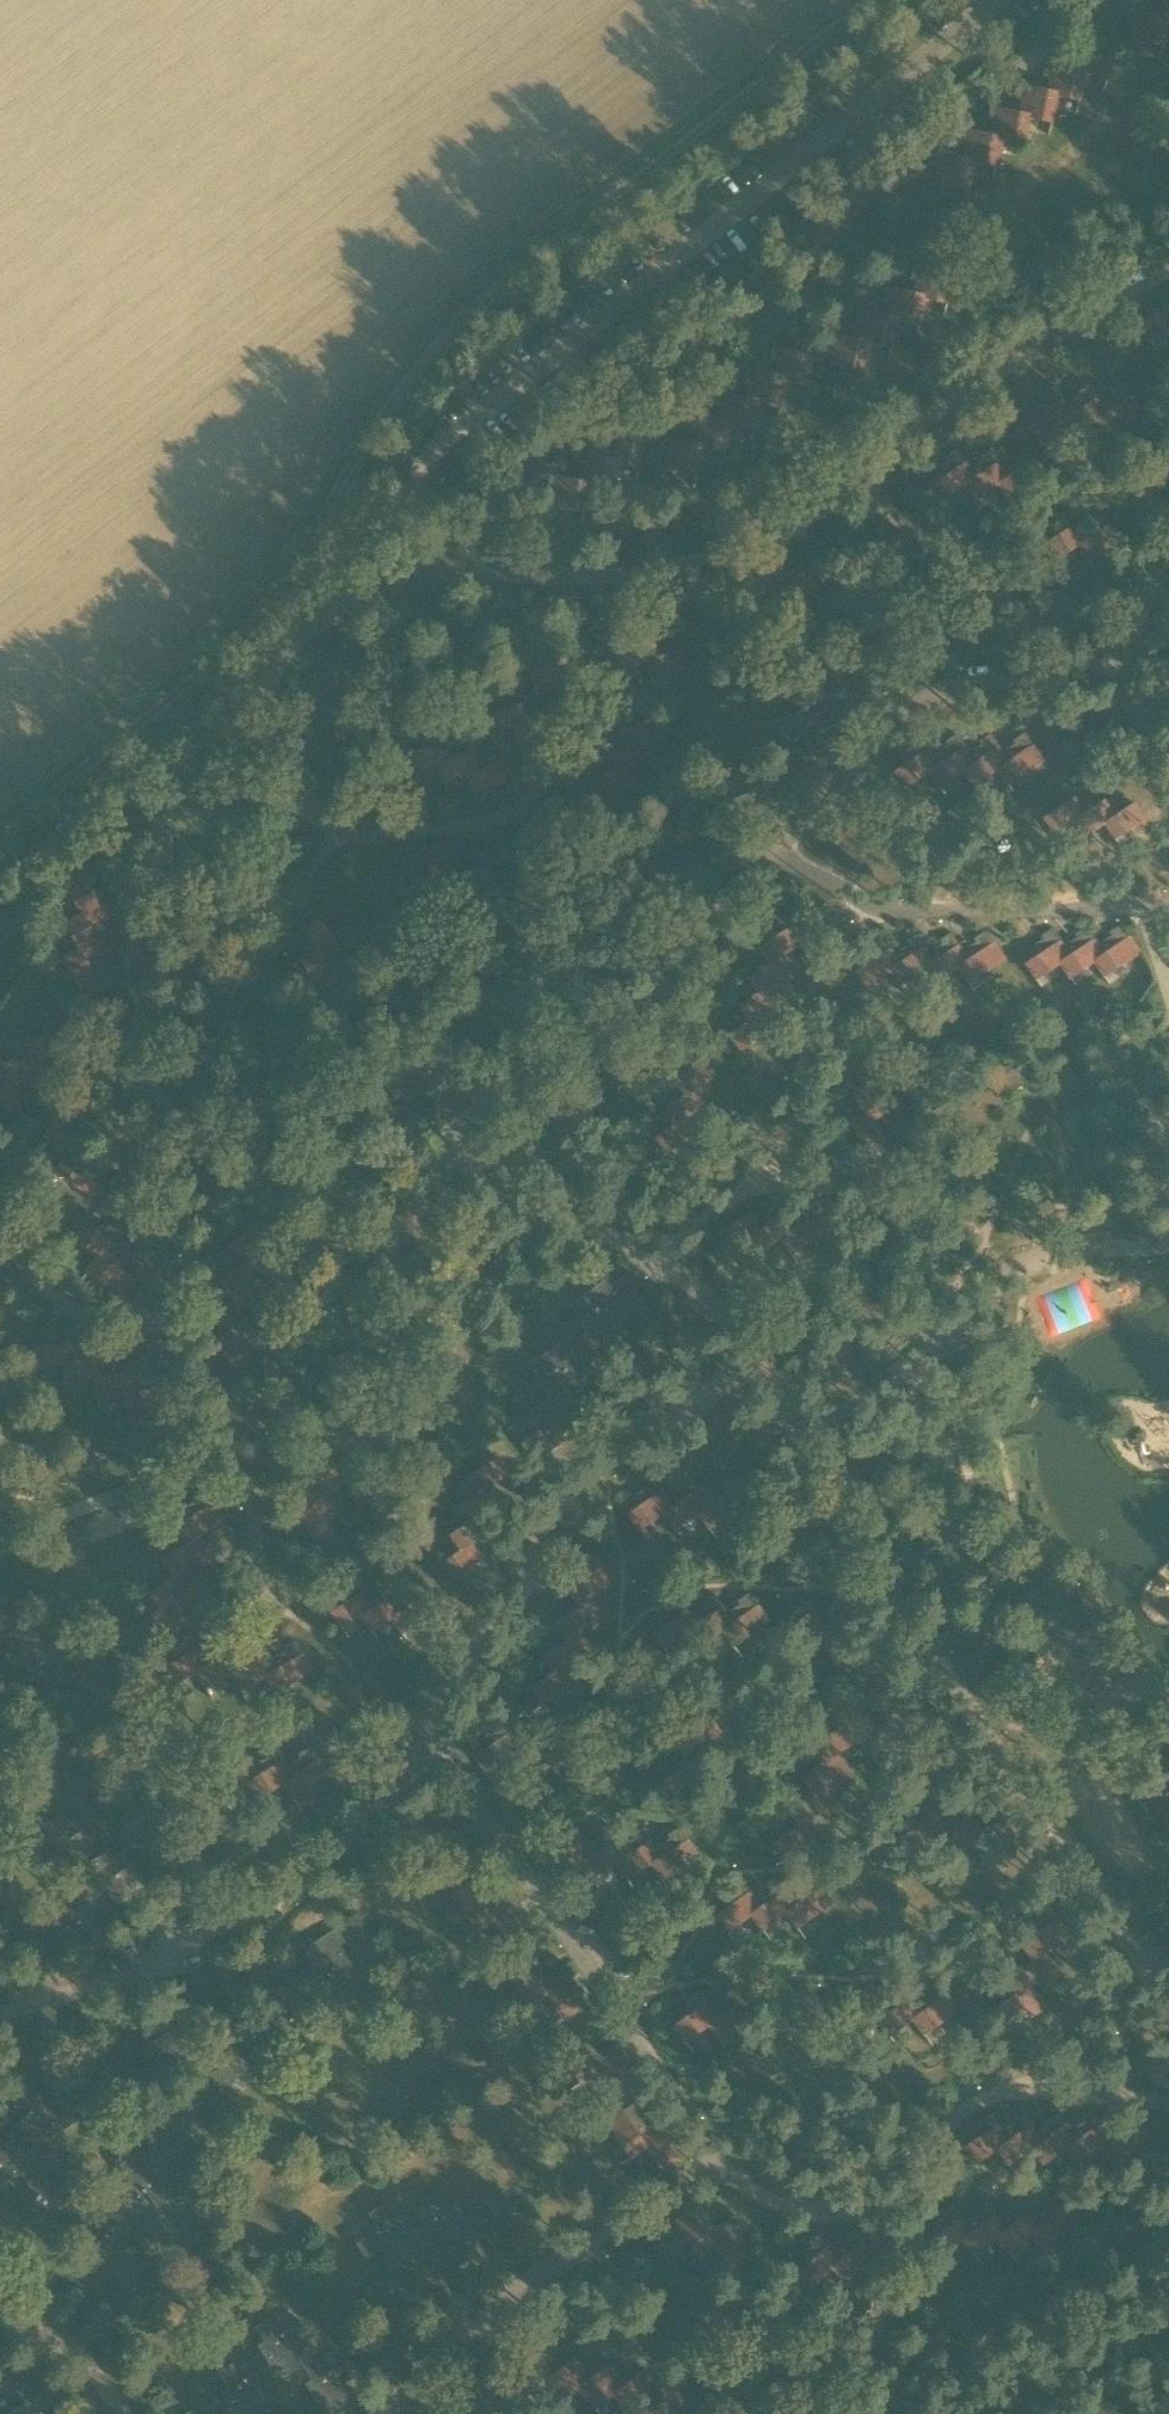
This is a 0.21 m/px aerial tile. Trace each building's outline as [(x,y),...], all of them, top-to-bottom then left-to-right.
[(1161,1),(1159,14),(1168,18),(1168,0),(1156,0),(1161,1)] [(1078,56),(1075,69),(1085,75),(1107,80),(1114,49),(1074,40),(1071,54),(1078,56)] [(1050,78),(1048,91),(1047,93),(1058,95),(1058,97),(1079,102),(1085,75),(1075,69),(1046,63),(1043,77),(1050,78)] [(1023,100),(1020,113),(1020,115),(1030,117),(1030,119),(1052,124),(1058,97),(1058,95),(1047,93),(1048,91),(1018,85),(1015,99),(1023,100)] [(992,135),(991,137),(1002,140),(1002,141),(1024,146),(1030,119),(1030,117),(1020,115),(1020,113),(991,107),(987,121),(995,122),(992,135)] [(963,129),(960,143),(967,145),(964,158),(964,159),(975,162),(974,164),(996,168),(1002,141),(1002,140),(991,137),(992,135),(963,129)] [(968,191),(974,164),(975,162),(964,159),(964,158),(935,151),(932,165),(939,167),(935,184),(968,191)] [(914,265),(911,279),(918,281),(915,294),(915,296),(926,298),(926,300),(947,305),(954,274),(914,265)] [(886,288),(883,301),(890,303),(887,316),(887,318),(899,320),(898,322),(920,326),(926,300),(926,298),(915,296),(915,294),(886,288)] [(1150,342),(1168,329),(1168,291),(1168,289),(1156,297),(1158,301),(1145,309),(1151,318),(1140,325),(1150,342)] [(858,310),(855,324),(862,325),(859,339),(871,343),(892,348),(898,322),(899,320),(887,318),(887,316),(858,310)] [(871,343),(859,339),(830,332),(828,346),(835,347),(832,365),(865,371),(871,343)] [(1107,413),(1096,422),(1106,437),(1142,414),(1123,384),(1111,392),(1113,396),(1101,404),(1107,413)] [(1073,414),(1062,423),(1071,437),(1096,422),(1107,413),(1101,404),(1089,385),(1077,393),(1079,397),(1067,405),(1073,414)] [(1038,416),(1027,423),(1037,439),(1062,423),(1062,422),(1073,414),(1067,405),(1055,386),(1043,395),(1046,398),(1032,406),(1038,416)] [(1010,477),(999,485),(1009,501),(1046,477),(1026,448),(1014,456),(1017,459),(1004,467),(1010,477)] [(976,478),(965,486),(974,501),(999,485),(1010,477),(1004,467),(992,449),(980,457),(982,460),(970,468),(976,478)] [(940,502),(965,486),(976,478),(970,468),(958,450),(946,458),(948,461),(935,470),(941,479),(930,486),(940,502)] [(577,453),(575,467),(582,468),(579,481),(579,483),(590,485),(589,487),(612,491),(617,464),(617,463),(606,460),(607,459),(577,453)] [(589,487),(590,485),(579,483),(579,481),(550,475),(547,489),(554,491),(551,508),(584,515),(589,487)] [(1078,546),(1088,539),(1077,524),(1047,543),(1058,559),(1078,546)] [(1095,534),(1088,539),(1078,546),(1088,562),(1118,543),(1107,526),(1100,531),(1096,526),(1092,529),(1095,534)] [(992,760),(998,770),(1008,786),(1044,762),(1025,733),(1013,741),(1015,744),(1003,752),(992,760)] [(957,761),(964,771),(973,786),(998,770),(992,760),(1003,752),(991,734),(979,742),(981,745),(969,753),(957,761)] [(923,762),(930,772),(939,787),(964,771),(957,761),(969,753),(957,735),(945,743),(947,746),(935,754),(923,762)] [(905,788),(930,772),(923,762),(935,754),(923,736),(911,744),(913,748),(900,756),(905,765),(894,772),(905,788)] [(1074,799),(1044,819),(1055,835),(1075,822),(1075,821),(1085,815),(1084,815),(1074,799)] [(1075,822),(1085,837),(1086,837),(1105,824),(1105,823),(1115,817),(1114,817),(1104,801),(1096,807),(1093,802),(1086,806),(1089,811),(1084,815),(1085,815),(1075,821),(1075,822)] [(1135,804),(1114,817),(1115,817),(1105,823),(1105,824),(1116,839),(1145,820),(1135,804)] [(90,928),(100,923),(120,912),(114,899),(110,901),(103,887),(93,892),(87,881),(69,891),(83,916),(90,928)] [(88,963),(98,958),(118,947),(111,934),(107,936),(100,923),(90,928),(83,916),(66,925),(80,951),(88,963)] [(1094,962),(1105,978),(1141,954),(1121,925),(1109,933),(1111,936),(1099,944),(1088,952),(1094,962)] [(1065,946),(1054,954),(1061,964),(1060,964),(1070,979),(1094,962),(1088,952),(1099,944),(1087,926),(1075,935),(1077,938),(1065,946)] [(1026,964),(1036,980),(1061,964),(1054,954),(1065,946),(1053,928),(1041,936),(1043,940),(1030,948),(1036,957),(1026,964)] [(758,949),(768,964),(779,959),(799,945),(788,929),(758,949)] [(958,969),(969,985),(1005,960),(986,931),(973,939),(976,943),(964,951),(953,959),(958,969)] [(934,985),(958,969),(953,959),(964,951),(951,933),(940,941),(942,944),(930,953),(919,961),(924,970),(934,985)] [(885,962),(890,971),(900,986),(924,970),(919,961),(930,953),(917,934),(905,942),(907,946),(896,954),(885,962)] [(856,972),(866,988),(890,971),(885,962),(896,954),(883,936),(871,944),(874,947),(861,956),(867,965),(856,972)] [(105,971),(98,958),(88,963),(80,951),(63,960),(84,998),(115,981),(108,969),(105,971)] [(749,978),(759,993),(770,988),(784,978),(788,983),(793,980),(779,959),(768,964),(749,978)] [(749,1022),(750,1023),(760,1016),(780,1003),(770,988),(759,993),(739,1006),(749,1022)] [(749,1022),(730,1035),(740,1051),(741,1051),(765,1035),(769,1041),(774,1037),(760,1016),(750,1023),(749,1022)] [(853,1130),(862,1143),(870,1153),(885,1142),(872,1122),(871,1123),(865,1113),(844,1127),(848,1133),(853,1130)] [(56,1173),(92,1198),(112,1168),(100,1160),(98,1163),(86,1155),(79,1165),(66,1157),(56,1173)] [(404,1226),(405,1227),(425,1213),(414,1197),(384,1217),(394,1233),(395,1233),(404,1226)] [(750,1214),(720,1234),(731,1250),(732,1250),(751,1237),(750,1237),(760,1231),(760,1230),(750,1214)] [(760,1231),(750,1237),(751,1237),(761,1253),(762,1252),(781,1240),(781,1239),(790,1233),(790,1232),(780,1217),(772,1222),(769,1217),(762,1221),(765,1226),(760,1230),(760,1231)] [(790,1233),(781,1239),(781,1240),(792,1255),(821,1235),(811,1219),(790,1232),(790,1233)] [(75,1240),(98,1257),(110,1265),(118,1255),(131,1237),(119,1228),(116,1231),(104,1222),(98,1231),(87,1223),(75,1240)] [(110,1265),(98,1257),(87,1273),(122,1298),(143,1269),(132,1261),(129,1264),(118,1255),(110,1265)] [(610,1275),(583,1297),(594,1311),(579,1322),(587,1332),(599,1346),(612,1336),(609,1331),(625,1318),(622,1313),(640,1299),(634,1291),(640,1286),(629,1272),(616,1282),(610,1275)] [(539,1382),(552,1398),(557,1405),(571,1395),(568,1391),(585,1378),(581,1373),(599,1358),(593,1350),(599,1346),(587,1332),(575,1342),(570,1335),(542,1356),(553,1371),(539,1382)] [(536,1433),(521,1444),(540,1469),(554,1458),(550,1453),(567,1440),(563,1435),(582,1421),(576,1413),(582,1408),(571,1395),(557,1405),(552,1398),(525,1419),(536,1433)] [(498,1458),(469,1478),(479,1493),(479,1494),(490,1487),(510,1474),(498,1458)] [(744,1504),(732,1512),(733,1513),(744,1529),(780,1504),(760,1474),(748,1483),(750,1486),(737,1494),(744,1504)] [(335,1504),(322,1484),(314,1475),(294,1488),(298,1495),(303,1492),(311,1504),(312,1504),(319,1514),(335,1504)] [(709,1505),(698,1513),(699,1514),(709,1529),(733,1513),(732,1512),(744,1504),(737,1494),(738,1494),(725,1475),(713,1483),(715,1487),(703,1495),(709,1505)] [(675,1505),(663,1513),(664,1514),(675,1530),(699,1514),(698,1513),(709,1505),(703,1495),(690,1476),(678,1484),(680,1488),(668,1496),(675,1505)] [(639,1506),(628,1514),(640,1531),(664,1514),(663,1513),(675,1505),(668,1496),(655,1477),(643,1485),(646,1489),(633,1498),(639,1506)] [(479,1493),(459,1507),(470,1522),(470,1523),(480,1516),(481,1516),(495,1506),(499,1511),(504,1508),(490,1487),(479,1494),(479,1493)] [(311,1504),(296,1515),(315,1545),(316,1544),(332,1533),(319,1514),(312,1504),(311,1504)] [(461,1551),(471,1544),(471,1545),(491,1532),(480,1516),(470,1523),(450,1535),(461,1551)] [(461,1551),(441,1564),(452,1580),(477,1564),(480,1569),(485,1566),(471,1545),(471,1544),(461,1551)] [(568,1590),(580,1606),(592,1598),(616,1582),(595,1552),(583,1561),(586,1564),(573,1573),(579,1582),(568,1590)] [(362,1593),(331,1613),(342,1629),(362,1616),(372,1609),(362,1593)] [(728,1613),(727,1614),(734,1623),(723,1631),(724,1632),(735,1649),(770,1623),(749,1594),(737,1602),(739,1605),(728,1613)] [(699,1624),(688,1632),(688,1633),(699,1649),(724,1632),(723,1631),(734,1623),(727,1614),(728,1613),(714,1595),(703,1603),(705,1607),(693,1615),(692,1615),(699,1624)] [(372,1632),(392,1619),(403,1611),(392,1596),(384,1601),(381,1596),(374,1601),(377,1605),(372,1609),(362,1616),(372,1632)] [(699,1624),(692,1615),(693,1615),(680,1596),(668,1604),(670,1608),(657,1617),(663,1625),(652,1633),(664,1650),(688,1633),(688,1632),(699,1624)] [(779,1634),(790,1651),(815,1634),(825,1625),(819,1616),(806,1597),(794,1606),(797,1609),(783,1618),(789,1627),(779,1634)] [(403,1611),(392,1619),(402,1634),(433,1615),(423,1598),(403,1611)] [(567,1639),(579,1632),(591,1623),(595,1630),(608,1621),(592,1598),(580,1606),(556,1622),(567,1639)] [(543,1656),(554,1673),(566,1664),(567,1665),(578,1657),(582,1663),(595,1654),(579,1632),(567,1639),(543,1656)] [(241,1691),(266,1677),(266,1676),(278,1669),(272,1659),(261,1639),(248,1647),(250,1650),(237,1657),(243,1667),(232,1675),(241,1691)] [(266,1676),(266,1677),(276,1694),(314,1672),(296,1641),(283,1648),(285,1652),(272,1659),(278,1669),(266,1676)] [(689,1714),(700,1730),(713,1722),(736,1705),(715,1676),(703,1685),(706,1688),(693,1697),(699,1706),(689,1714)] [(833,1720),(820,1728),(826,1738),(815,1745),(826,1762),(838,1753),(863,1738),(843,1708),(831,1716),(833,1720)] [(688,1763),(688,1764),(700,1754),(712,1747),(717,1753),(729,1744),(713,1722),(700,1730),(677,1747),(688,1763)] [(224,1776),(213,1783),(225,1802),(226,1802),(250,1787),(249,1786),(261,1778),(254,1766),(253,1767),(241,1747),(229,1755),(231,1759),(218,1767),(224,1776)] [(261,1778),(249,1786),(250,1787),(260,1802),(284,1786),(284,1785),(295,1778),(288,1767),(276,1747),(264,1755),(266,1759),(254,1766),(261,1778)] [(295,1778),(284,1785),(284,1786),(295,1802),(331,1778),(311,1747),(298,1755),(301,1759),(288,1767),(295,1778)] [(812,1794),(812,1795),(825,1786),(836,1779),(841,1785),(853,1777),(838,1753),(826,1762),(801,1777),(812,1794)] [(812,1794),(788,1810),(798,1827),(799,1827),(810,1818),(811,1819),(823,1811),(827,1818),(840,1810),(825,1786),(812,1795),(812,1794)] [(901,1837),(911,1855),(936,1840),(936,1839),(948,1832),(942,1822),(931,1802),(919,1810),(921,1813),(907,1821),(912,1831),(901,1837)] [(798,1827),(774,1842),(786,1860),(810,1844),(814,1850),(826,1842),(811,1819),(810,1818),(799,1827),(798,1827)] [(588,1845),(593,1855),(582,1863),(592,1879),(617,1864),(616,1863),(628,1855),(622,1846),(622,1845),(610,1826),(598,1834),(600,1837),(588,1845)] [(628,1855),(616,1863),(617,1864),(627,1880),(652,1864),(651,1864),(663,1856),(657,1846),(657,1847),(645,1827),(633,1835),(635,1838),(622,1845),(622,1846),(628,1855)] [(670,1839),(657,1846),(663,1856),(651,1864),(662,1881),(699,1858),(680,1828),(668,1835),(670,1839)] [(86,1858),(71,1867),(88,1896),(87,1897),(92,1906),(93,1905),(104,1899),(101,1894),(107,1890),(116,1906),(132,1896),(118,1874),(135,1864),(126,1850),(112,1859),(107,1852),(89,1863),(86,1858)] [(797,1905),(786,1914),(798,1930),(833,1904),(811,1875),(800,1883),(802,1887),(790,1895),(797,1905)] [(797,1905),(790,1895),(777,1877),(765,1885),(767,1889),(756,1897),(755,1897),(762,1907),(750,1914),(763,1931),(786,1914),(797,1905)] [(726,1908),(715,1916),(727,1933),(751,1915),(750,1914),(762,1907),(755,1897),(756,1897),(742,1878),(730,1887),(733,1890),(720,1899),(726,1908)] [(1030,1960),(1043,1953),(1056,1946),(1068,1938),(1049,1907),(1037,1915),(1039,1919),(1026,1927),(1031,1936),(1020,1943),(1030,1960)] [(313,1965),(299,1974),(309,1990),(330,1976),(341,1992),(354,1984),(345,1969),(352,1965),(340,1946),(345,1943),(337,1929),(313,1944),(310,1939),(298,1946),(304,1956),(306,1955),(313,1965)] [(530,2008),(546,1997),(539,1985),(548,1978),(540,1966),(543,1963),(535,1952),(505,1972),(530,2008)] [(1006,1975),(1016,1993),(1028,1985),(1041,1978),(1045,1985),(1058,1977),(1043,1953),(1030,1960),(1006,1975)] [(546,1997),(563,2020),(580,2009),(572,1998),(581,1992),(572,1979),(575,1976),(567,1964),(548,1978),(539,1985),(546,1997)] [(276,2011),(262,2020),(272,2035),(294,2022),(304,2038),(317,2029),(308,2015),(315,2011),(304,1993),(309,1990),(299,1974),(261,1997),(268,2008),(273,2005),(276,2011)] [(924,2036),(959,2010),(939,1981),(927,1990),(929,1993),(917,2002),(923,2011),(913,2020),(924,2036)] [(889,2037),(913,2020),(923,2011),(917,2002),(904,1983),(892,1992),(894,1995),(882,2004),(889,2013),(878,2022),(889,2037)] [(789,2039),(825,2014),(804,1984),(792,1993),(794,1996),(782,2004),(789,2014),(778,2024),(789,2039)] [(842,2022),(854,2039),(878,2022),(889,2013),(882,2004),(869,1984),(858,1993),(860,1996),(847,2005),(853,2014),(842,2022)] [(991,2008),(1002,2026),(1027,2010),(1031,2017),(1043,2009),(1028,1985),(1016,1993),(991,2008)] [(725,1999),(713,2008),(720,2017),(709,2026),(709,2027),(720,2042),(744,2025),(755,2016),(748,2006),(735,1987),(723,1996),(725,1999)] [(720,2017),(713,2008),(700,1989),(688,1997),(690,2001),(678,2010),(684,2019),(673,2026),(685,2044),(709,2027),(709,2026),(720,2017)] [(580,2085),(596,2074),(589,2062),(598,2055),(590,2043),(593,2041),(585,2029),(555,2049),(580,2085)] [(617,2042),(598,2055),(589,2062),(596,2074),(612,2098),(629,2087),(622,2076),(631,2070),(622,2057),(625,2054),(617,2042)] [(635,2103),(605,2123),(630,2159),(646,2148),(639,2136),(648,2129),(640,2117),(644,2115),(635,2103)] [(1078,2140),(1067,2148),(1077,2163),(1102,2147),(1112,2139),(1107,2130),(1094,2110),(1082,2118),(1084,2122),(1072,2130),(1078,2140)] [(1008,2141),(997,2148),(997,2149),(1008,2165),(1032,2148),(1043,2140),(1037,2131),(1025,2111),(1013,2119),(1015,2123),(1002,2131),(1008,2141)] [(1043,2140),(1032,2148),(1043,2164),(1067,2148),(1078,2140),(1072,2130),(1059,2111),(1047,2119),(1050,2122),(1037,2131),(1043,2140)] [(973,2141),(962,2148),(973,2165),(974,2165),(997,2149),(997,2148),(1008,2141),(1002,2131),(1003,2131),(990,2112),(978,2120),(980,2123),(967,2132),(973,2141)] [(639,2136),(646,2148),(662,2173),(680,2161),(672,2150),(681,2144),(672,2131),(676,2129),(667,2116),(648,2129),(639,2136)] [(4,2185),(22,2174),(25,2178),(39,2168),(21,2140),(23,2139),(18,2131),(7,2138),(10,2143),(4,2146),(0,2140),(0,2179),(4,2185)] [(169,2180),(157,2161),(162,2158),(153,2144),(129,2159),(126,2154),(114,2162),(120,2171),(122,2170),(128,2181),(114,2190),(126,2205),(145,2193),(148,2192),(158,2208),(172,2199),(162,2185),(169,2180)] [(38,2200),(22,2210),(31,2224),(45,2215),(49,2222),(67,2211),(71,2217),(78,2212),(85,2208),(70,2183),(74,2180),(67,2168),(58,2174),(59,2176),(48,2183),(39,2168),(25,2178),(37,2197),(36,2198),(38,2200)] [(433,2218),(414,2230),(424,2246),(438,2237),(445,2248),(443,2249),(449,2259),(461,2251),(458,2247),(482,2232),(476,2223),(472,2216),(466,2220),(455,2202),(448,2206),(440,2192),(426,2200),(435,2216),(433,2218)] [(673,2223),(698,2258),(714,2247),(713,2246),(723,2238),(715,2228),(707,2216),(710,2214),(702,2202),(673,2223)] [(424,2246),(414,2230),(409,2233),(398,2215),(391,2219),(383,2205),(369,2213),(379,2229),(376,2231),(357,2243),(366,2259),(382,2250),(385,2255),(380,2258),(387,2269),(395,2263),(424,2246)] [(714,2247),(731,2270),(748,2258),(740,2248),(749,2241),(740,2229),(743,2226),(735,2215),(715,2228),(723,2238),(713,2246),(714,2247)] [(843,2259),(833,2269),(845,2283),(867,2264),(877,2253),(869,2244),(854,2228),(843,2237),(846,2240),(835,2250),(843,2259)] [(797,2274),(811,2289),(833,2269),(843,2259),(835,2250),(820,2233),(809,2243),(811,2246),(800,2257),(807,2264),(797,2274)] [(390,2291),(370,2303),(380,2319),(395,2310),(399,2315),(394,2318),(401,2330),(410,2324),(409,2323),(438,2305),(429,2291),(424,2294),(412,2275),(405,2279),(396,2265),(388,2270),(387,2269),(382,2273),(392,2289),(389,2291),(390,2291)] [(270,2319),(256,2327),(265,2342),(258,2346),(269,2364),(264,2367),(274,2383),(302,2365),(303,2366),(312,2361),(312,2360),(305,2349),(300,2352),(296,2347),(312,2337),(302,2322),(282,2334),(282,2333),(280,2335),(270,2319)] [(554,2375),(546,2382),(562,2403),(580,2389),(588,2382),(588,2381),(581,2373),(587,2368),(577,2356),(554,2374),(554,2375)] [(303,2366),(312,2380),(305,2384),(317,2404),(312,2407),(316,2413),(332,2413),(349,2403),(350,2405),(359,2400),(352,2388),(348,2390),(344,2385),(359,2376),(349,2360),(330,2372),(327,2373),(317,2357),(312,2361),(303,2366)] [(588,2382),(580,2389),(596,2410),(614,2396),(613,2396),(622,2389),(622,2388),(615,2379),(621,2375),(611,2363),(588,2381),(588,2382)] [(227,2412),(228,2413),(259,2413),(269,2413),(274,2411),(268,2401),(266,2403),(260,2391),(274,2383),(264,2367),(245,2379),(242,2380),(232,2364),(218,2372),(227,2387),(220,2391),(231,2409),(227,2412)] [(613,2396),(614,2396),(628,2413),(633,2413),(648,2403),(656,2395),(649,2386),(655,2382),(645,2369),(622,2388),(622,2389),(613,2396)] [(648,2403),(656,2413),(677,2413),(691,2404),(683,2393),(689,2389),(679,2377),(656,2395),(648,2403)]
